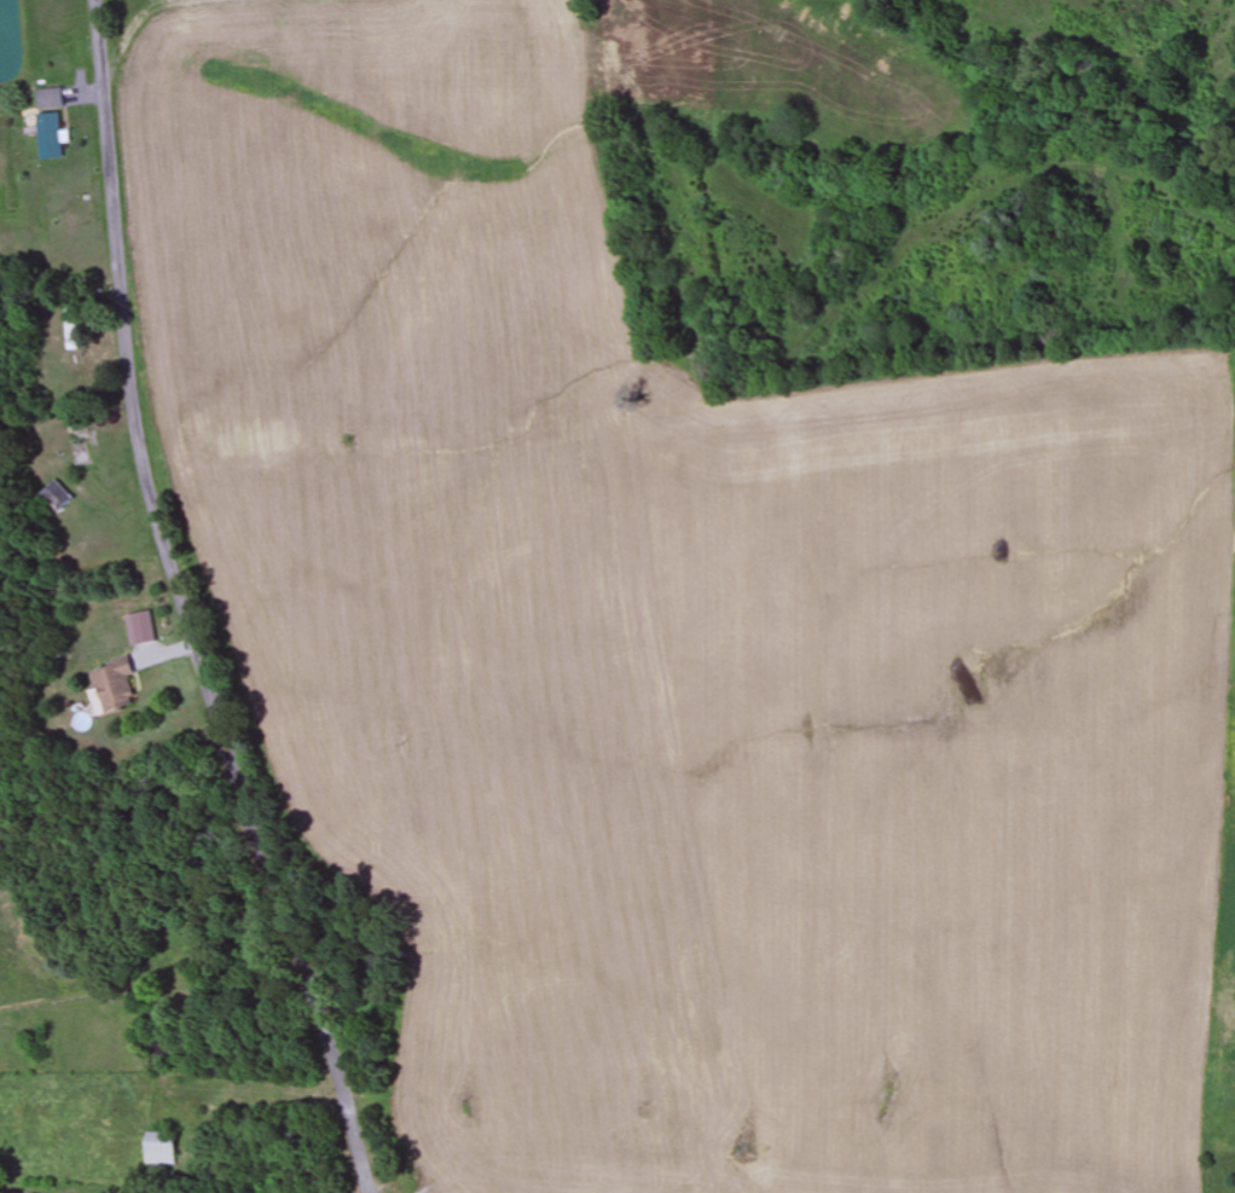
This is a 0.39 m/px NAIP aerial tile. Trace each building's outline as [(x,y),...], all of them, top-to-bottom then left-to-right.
[(37,90),(38,109),(63,108),(62,89),(37,90)] [(60,113),(38,113),(39,159),(61,158),(60,113)] [(66,350),(77,350),(74,304),(63,305),(66,350)] [(40,493),(59,512),(73,498),(54,480),(40,493)] [(91,691),(99,716),(139,704),(130,674),(136,672),(132,657),(92,668),(98,689),(91,691)] [(176,1165),(176,1133),(147,1133),(147,1165),(176,1165)]
